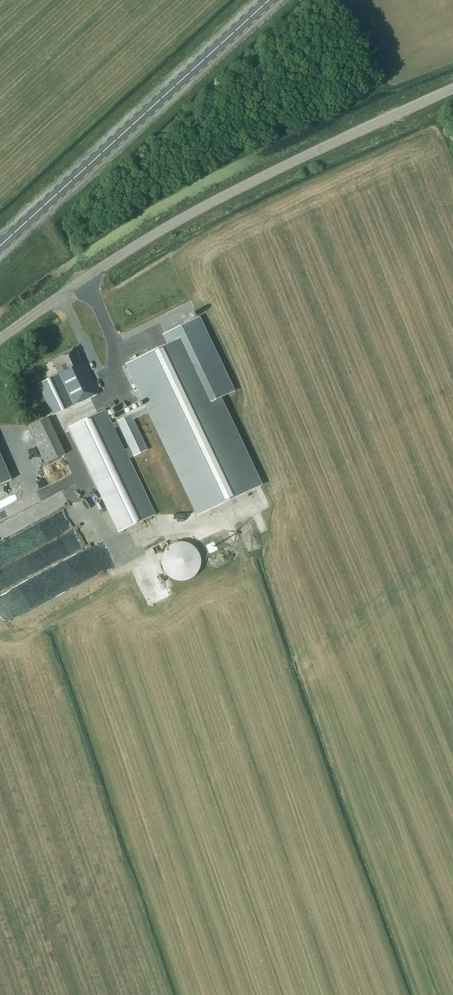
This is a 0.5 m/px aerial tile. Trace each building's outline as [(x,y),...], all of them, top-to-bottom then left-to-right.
[(170,344),(128,364),(199,514),(260,485),(218,398),(232,391),(198,318),(165,334),(170,344)] [(40,384),(54,415),(100,394),(85,359),(82,360),(78,350),(54,361),(60,375),(40,384)] [(131,414),(135,420),(148,413),(144,406),(131,414)] [(129,461),(146,453),(143,446),(139,432),(130,418),(113,426),(107,412),(70,428),(118,534),(155,518),(129,461)] [(65,454),(49,418),(28,427),(45,464),(65,454)] [(10,480),(0,456),(0,484),(10,480)] [(44,501),(51,513),(70,503),(64,491),(44,501)] [(0,524),(0,536),(25,525),(21,515),(0,524)] [(162,559),(161,565),(162,571),(164,576),(168,580),(172,583),(178,584),(183,584),(189,583),(193,580),(197,576),(200,571),(200,565),(200,559),(197,554),(193,550),(189,547),(183,545),(178,545),(172,547),(168,550),(164,554),(162,559)] [(0,572),(0,591),(10,587),(3,571),(0,572)] [(148,581),(139,585),(151,608),(166,601),(156,581),(150,584),(148,581)] [(2,623),(20,615),(17,609),(13,611),(8,599),(6,594),(0,596),(0,619),(2,623)]
